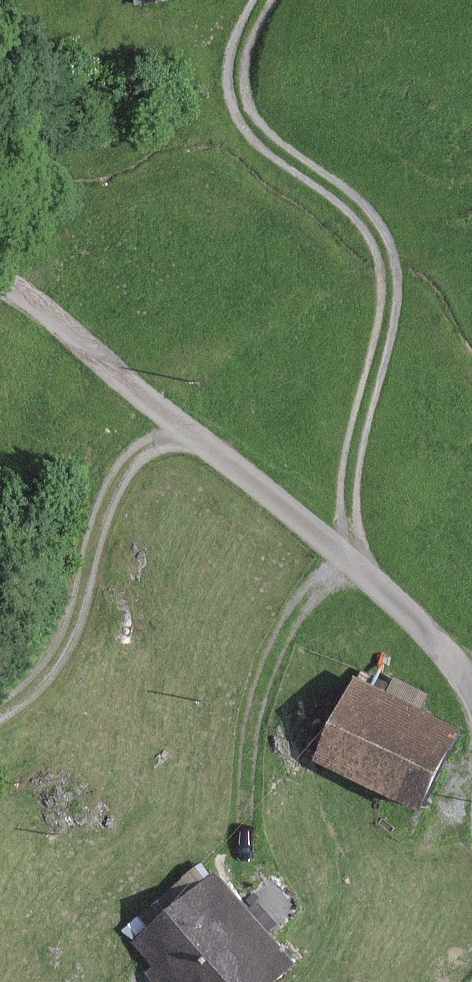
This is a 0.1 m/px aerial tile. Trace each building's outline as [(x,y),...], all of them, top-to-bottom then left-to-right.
[(369,679),(332,764),(446,813),(471,753),(471,724),(369,679)] [(170,950),(199,981),(295,981),(303,975),(231,895),(170,950)]
